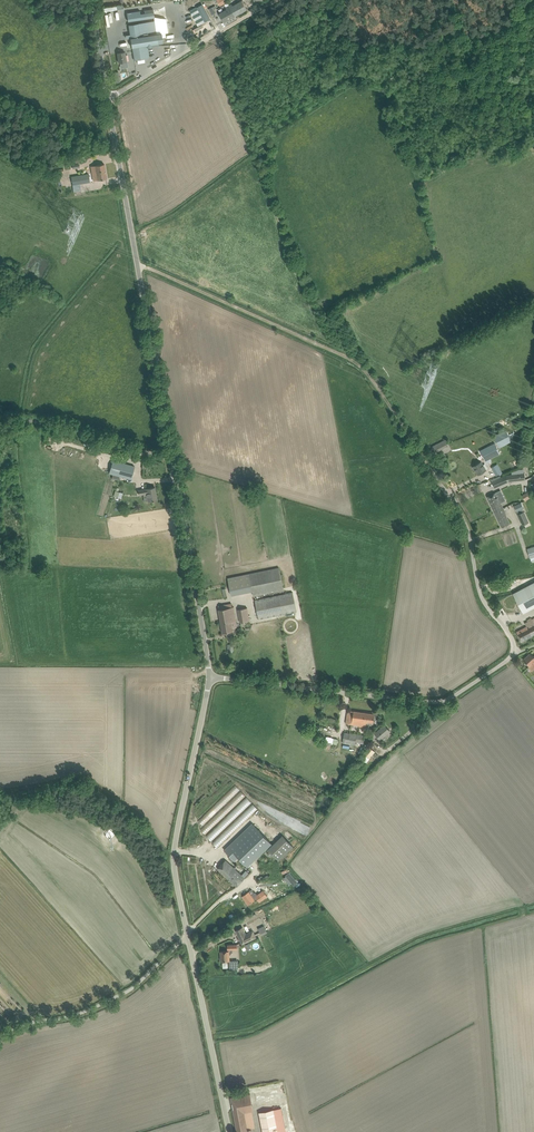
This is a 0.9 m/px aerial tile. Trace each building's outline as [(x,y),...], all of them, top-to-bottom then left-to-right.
[(226,8),(227,9),(219,14),(224,22),(247,9),(242,1),(232,6),(231,4),(226,8)] [(202,4),(197,7),(205,22),(210,19),(202,4)] [(140,11),(126,13),(128,21),(154,17),(153,12),(140,14),(140,11)] [(138,24),(129,25),(134,60),(149,58),(147,48),(152,47),(151,44),(159,43),(157,34),(140,36),(138,24)] [(130,56),(126,56),(125,52),(117,53),(119,63),(126,62),(126,63),(131,62),(130,56)] [(95,165),(96,174),(93,175),(94,180),(97,179),(97,180),(107,178),(104,164),(95,165)] [(71,177),(72,185),(90,182),(89,174),(71,177)] [(493,436),(499,447),(512,440),(506,429),(493,436)] [(432,447),(435,452),(447,446),(444,440),(432,447)] [(500,453),(495,443),(480,451),(485,461),(500,453)] [(134,466),(113,460),(109,473),(131,479),(134,466)] [(474,466),(478,474),(486,470),(481,462),(474,466)] [(492,467),(496,475),(502,472),(497,463),(492,467)] [(525,479),(525,472),(506,474),(492,481),(495,487),(508,481),(525,479)] [(147,492),(149,501),(157,499),(155,487),(138,490),(138,494),(147,492)] [(487,497),(494,512),(503,508),(496,492),(487,497)] [(521,503),(514,506),(516,511),(522,508),(523,508),(521,503)] [(503,508),(494,512),(502,527),(510,523),(505,512),(503,508)] [(517,514),(522,525),(529,522),(524,510),(517,514)] [(279,568),(250,574),(253,590),(254,596),(283,590),(279,568)] [(523,613),(533,607),(533,582),(513,593),(523,613)] [(255,600),(259,619),(296,611),(293,592),(255,600)] [(233,631),(231,621),(236,620),(233,603),(219,606),(219,609),(223,633),(233,631)] [(250,621),(248,608),(238,609),(240,622),(250,621)] [(521,642),(533,635),(533,621),(533,619),(525,623),(527,626),(517,632),(521,642)] [(533,667),(533,657),(531,653),(524,659),(530,666),(531,664),(533,667)] [(362,727),(366,727),(367,722),(374,723),(375,714),(348,710),(346,723),(362,725),(362,727)] [(333,729),(337,729),(339,720),(326,718),(325,725),(334,726),(333,729)] [(375,733),(380,740),(390,731),(385,725),(375,733)] [(345,732),(344,743),(356,745),(356,741),(357,741),(360,742),(363,742),(364,742),(365,735),(345,732)] [(324,748),(330,749),(331,748),(333,748),(335,738),(327,736),(324,748)] [(352,767),(358,772),(375,751),(369,746),(352,767)] [(233,820),(239,826),(257,808),(252,803),(246,796),(235,785),(214,804),(217,807),(214,809),(218,812),(216,814),(221,820),(218,823),(220,825),(219,826),(221,828),(224,825),(225,827),(233,820)] [(250,825),(222,852),(232,863),(236,859),(245,868),(249,864),(246,861),(250,856),(254,860),(269,845),(263,838),(260,836),(250,825)] [(294,847),(282,835),(280,838),(291,849),(294,847)] [(218,869),(237,886),(245,878),(226,860),(218,869)] [(243,896),(248,904),(257,898),(255,896),(256,895),(252,890),(243,896)] [(256,895),(255,896),(257,898),(259,902),(267,896),(263,890),(256,895)] [(271,899),(276,895),(273,891),(268,895),(271,899)] [(258,928),(261,935),(267,932),(264,925),(258,928)] [(256,937),(253,930),(246,933),(243,926),(235,930),(242,944),(256,937)] [(229,952),(233,952),(233,949),(237,949),(237,944),(227,945),(228,949),(228,951),(221,951),(221,961),(230,961),(229,952)] [(252,1128),(247,1129),(244,1112),(253,1110),(250,1094),(231,1098),(232,1103),(233,1109),(237,1131),(253,1131),(252,1128)] [(263,1131),(286,1131),(281,1108),(273,1109),(259,1112),(263,1131)]
